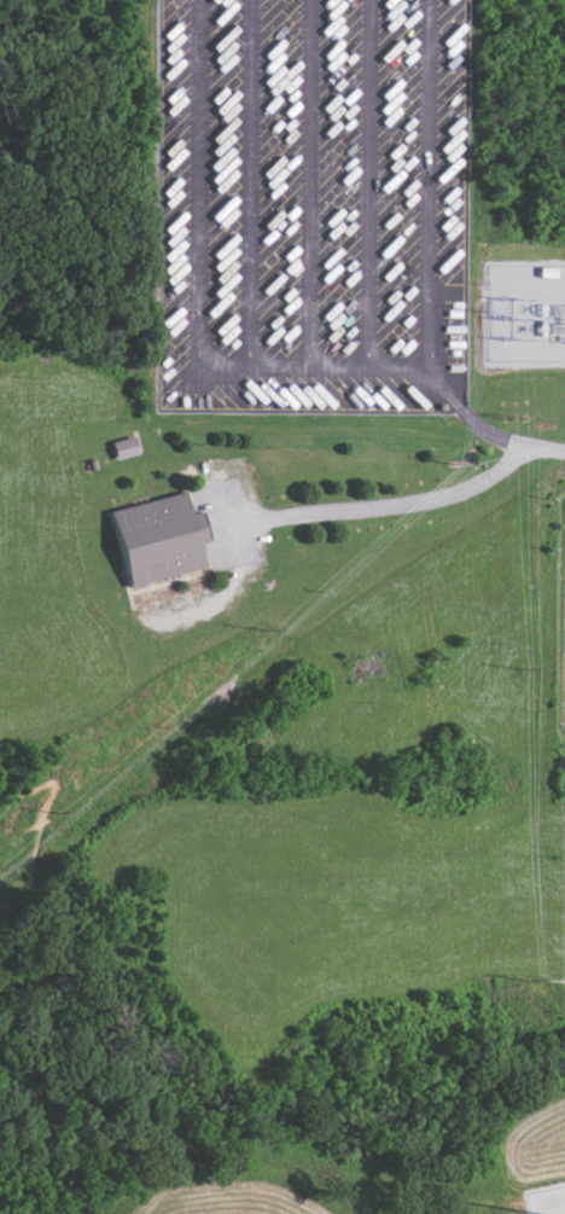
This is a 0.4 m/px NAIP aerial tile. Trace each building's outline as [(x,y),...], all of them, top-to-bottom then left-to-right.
[(113,445),(138,440),(141,457),(118,461),(113,445)] [(92,463),(100,461),(103,471),(94,472),(92,463)] [(133,586),(112,513),(186,493),(192,516),(204,512),(211,540),(200,544),(206,565),(133,586)]
